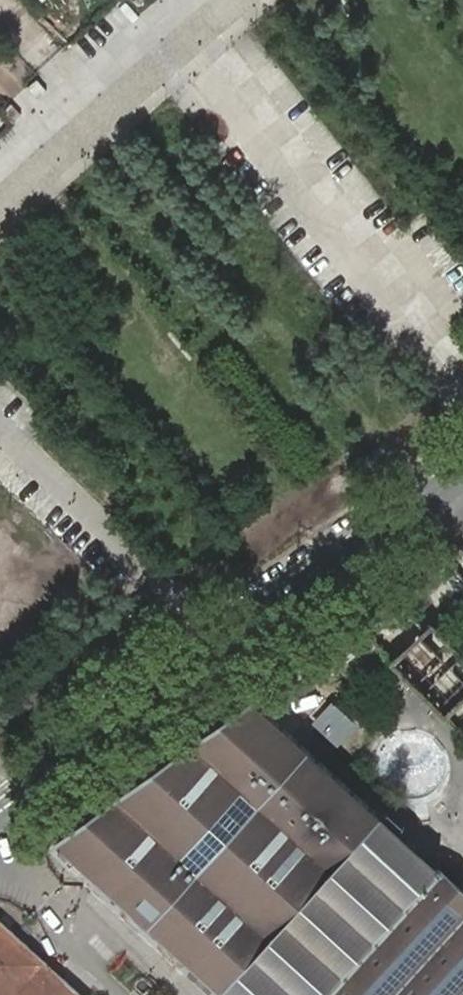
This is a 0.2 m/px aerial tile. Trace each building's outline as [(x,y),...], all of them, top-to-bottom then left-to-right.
[(460,548),(356,623),(392,660),(391,661),(445,716),(446,715),(462,698),(462,655),(434,626),(462,605),(462,551),(460,548)] [(251,698),(55,841),(218,994),(222,994),(382,819),(296,739),(305,729),(292,718),(284,727),(251,698)] [(446,715),(462,732),(462,698),(446,715)] [(222,994),(333,994),(444,874),(409,844),(382,819),(222,994)] [(444,874),(333,994),(462,994),(462,892),(444,874)] [(0,921),(0,994),(87,994),(0,921)]
